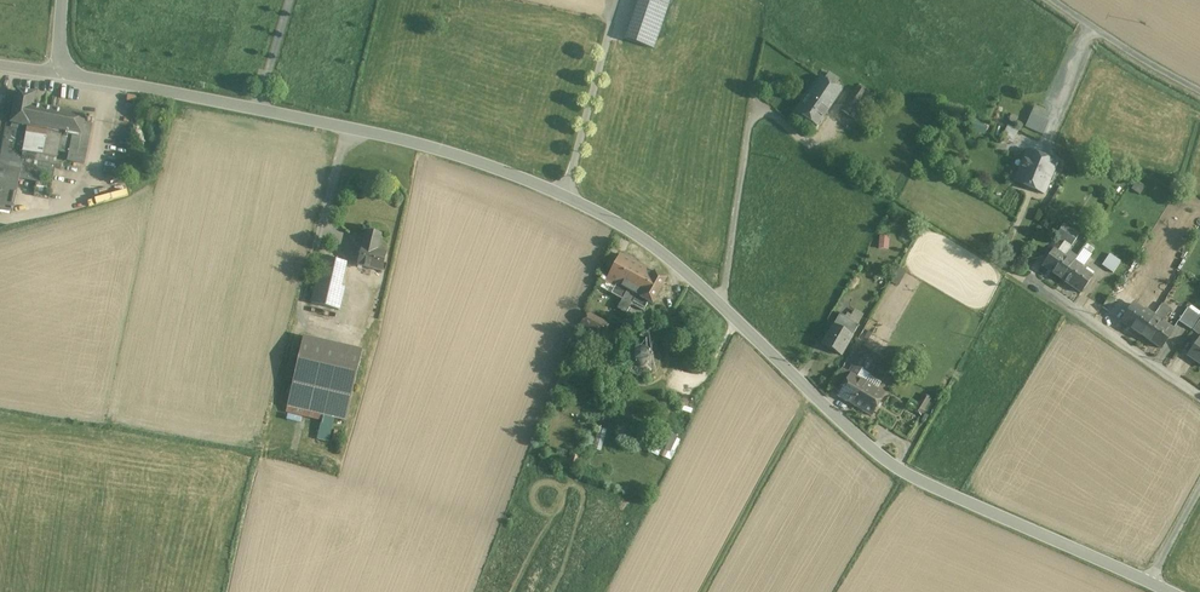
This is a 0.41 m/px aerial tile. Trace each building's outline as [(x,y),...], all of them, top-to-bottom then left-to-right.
[(626,39),(655,48),(671,0),(639,0),(626,39)] [(840,80),(830,73),(825,80),(835,87),(840,80)] [(825,80),(821,78),(812,91),(833,105),(842,92),(835,87),(825,80)] [(857,88),(842,111),(855,120),(871,97),(857,88)] [(17,91),(11,123),(30,127),(34,106),(36,94),(17,91)] [(833,105),(812,91),(797,113),(817,127),(833,105)] [(1046,109),(1035,104),(1031,113),(1042,118),(1046,109)] [(82,137),(85,125),(86,116),(34,106),(30,127),(82,137)] [(1042,118),(1031,113),(1025,127),(1043,135),(1049,121),(1042,118)] [(985,133),(988,121),(976,118),(973,129),(985,133)] [(7,122),(0,157),(0,210),(12,212),(19,179),(36,182),(34,196),(49,199),(58,152),(67,154),(66,160),(84,163),(91,126),(85,125),(82,137),(30,127),(11,123),(7,122)] [(1025,135),(1017,132),(1016,133),(1009,130),(1005,140),(1006,140),(1008,141),(1013,141),(1026,146),(1029,137),(1025,135)] [(1042,158),(1020,149),(1014,165),(1021,168),(1016,183),(1030,188),(1042,158)] [(1056,164),(1042,158),(1030,188),(1044,194),(1051,178),(1053,178),(1055,173),(1053,172),(1056,164)] [(1145,188),(1137,182),(1132,189),(1140,195),(1145,188)] [(1079,236),(1063,225),(1056,236),(1071,247),(1079,236)] [(381,238),(365,234),(363,245),(358,266),(382,272),(387,252),(378,250),(381,238)] [(878,248),(889,248),(889,235),(879,234),(878,248)] [(1075,260),(1059,250),(1057,252),(1054,250),(1042,267),(1062,280),(1075,260)] [(1081,251),(1075,260),(1062,280),(1081,294),(1093,277),(1092,276),(1092,277),(1082,269),(1084,266),(1083,266),(1089,257),(1081,251)] [(1121,262),(1109,254),(1102,266),(1113,273),(1121,262)] [(627,313),(633,303),(644,309),(648,302),(652,305),(666,279),(654,272),(654,273),(621,255),(608,278),(603,275),(597,285),(623,299),(618,308),(627,313)] [(346,263),(322,257),(311,304),(339,311),(344,288),(341,287),(346,263)] [(899,285),(906,270),(899,267),(891,281),(899,285)] [(1159,294),(1153,304),(1159,309),(1162,304),(1166,299),(1159,294)] [(1116,300),(1110,296),(1102,307),(1108,312),(1116,300)] [(1153,304),(1148,311),(1146,310),(1144,313),(1133,305),(1122,322),(1141,335),(1154,316),(1159,309),(1153,304)] [(1159,309),(1154,316),(1163,322),(1171,310),(1162,304),(1159,309)] [(1187,308),(1178,322),(1191,330),(1199,317),(1187,308)] [(609,325),(587,313),(580,326),(601,339),(609,325)] [(859,326),(840,315),(822,345),(841,356),(859,326)] [(1163,322),(1154,316),(1141,335),(1141,336),(1160,349),(1172,332),(1161,324),(1163,322)] [(363,350),(304,336),(287,407),(346,421),(363,350)] [(1188,356),(1199,364),(1199,338),(1188,356)] [(659,366),(661,359),(659,352),(655,346),(649,342),(642,341),(635,342),(629,346),(625,352),(624,359),(625,367),(629,372),(635,376),(642,378),(649,376),(655,372),(659,366)] [(863,348),(853,365),(855,366),(869,374),(879,358),(863,348)] [(869,374),(855,366),(851,374),(839,393),(837,396),(872,416),(885,394),(864,382),(869,374)] [(842,369),(831,388),(839,393),(851,374),(842,369)] [(930,398),(924,395),(914,411),(919,415),(930,398)] [(677,437),(668,433),(661,448),(670,452),(677,437)]
